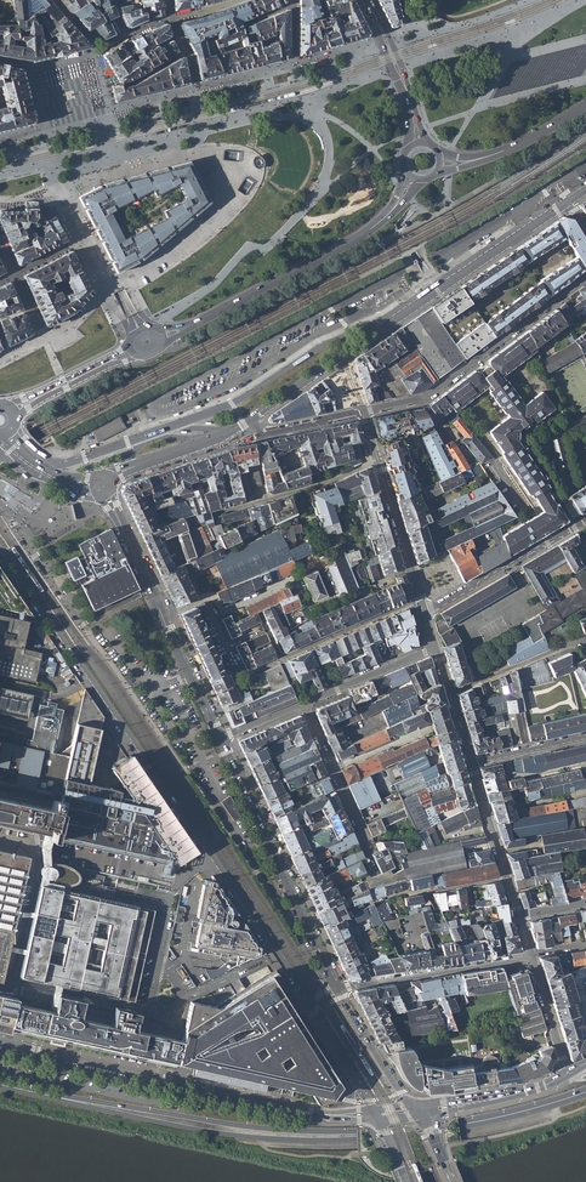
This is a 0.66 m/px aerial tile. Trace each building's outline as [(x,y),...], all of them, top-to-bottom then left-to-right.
[(15,21),(19,21),(26,17),(26,0),(13,0),(15,21)] [(26,17),(30,15),(29,10),(41,4),(38,0),(26,0),(26,17)] [(41,4),(29,10),(30,15),(53,5),(54,4),(54,3),(51,0),(38,0),(41,4)] [(75,0),(66,6),(71,12),(91,0),(75,0)] [(76,18),(98,4),(97,0),(91,0),(71,12),(76,18)] [(98,4),(99,5),(101,8),(102,9),(108,7),(108,6),(107,0),(97,0),(98,4)] [(120,14),(132,10),(128,0),(120,0),(123,6),(119,7),(120,14)] [(145,19),(144,12),(141,13),(139,4),(138,0),(128,0),(132,10),(120,14),(125,26),(129,27),(145,20),(145,19)] [(200,6),(199,0),(192,0),(191,0),(174,2),(174,11),(200,6)] [(264,12),(259,0),(250,0),(245,2),(251,18),(264,12)] [(274,8),(271,0),(259,0),(264,12),(274,8)] [(288,0),(271,0),(274,8),(276,8),(278,7),(279,5),(288,0)] [(298,9),(318,4),(325,3),(325,0),(298,0),(298,9)] [(326,6),(330,17),(331,19),(335,17),(337,18),(338,23),(347,21),(345,16),(349,15),(345,0),(326,6)] [(351,0),(346,0),(345,0),(349,15),(357,40),(366,37),(368,33),(351,0)] [(390,28),(401,22),(395,0),(376,0),(390,28)] [(163,1),(142,4),(144,12),(145,19),(165,15),(164,8),(163,1)] [(239,23),(251,18),(245,2),(233,6),(239,23)] [(76,18),(77,19),(99,5),(98,4),(76,18)] [(318,4),(298,9),(298,16),(298,23),(298,25),(307,23),(317,20),(322,19),(318,4)] [(27,31),(39,28),(45,27),(48,32),(51,30),(53,29),(58,26),(56,23),(63,17),(53,5),(30,15),(26,17),(19,21),(15,21),(15,25),(16,32),(27,31)] [(87,31),(105,22),(102,18),(106,16),(103,11),(100,13),(97,10),(101,8),(99,5),(77,19),(87,31)] [(111,6),(108,6),(108,7),(102,9),(103,11),(106,16),(108,20),(116,16),(112,9),(111,6)] [(213,40),(241,29),(239,23),(233,6),(208,16),(208,20),(206,20),(207,25),(209,30),(213,40)] [(277,61),(288,58),(288,10),(287,10),(271,16),(273,31),(276,31),(278,41),(277,41),(275,42),(277,61)] [(335,17),(331,19),(340,44),(357,40),(349,15),(345,16),(347,21),(338,23),(337,18),(335,17)] [(208,20),(208,16),(188,21),(182,22),(181,22),(180,23),(179,24),(179,25),(179,26),(179,27),(183,34),(199,29),(199,27),(207,25),(206,20),(208,20)] [(273,31),(271,16),(253,24),(255,32),(257,41),(258,41),(258,42),(260,41),(274,35),(273,31)] [(75,30),(63,17),(56,23),(58,26),(53,29),(51,30),(48,32),(50,37),(54,35),(62,30),(65,35),(75,30)] [(322,19),(317,20),(320,29),(321,33),(325,48),(340,44),(331,19),(330,17),(322,19)] [(312,52),(325,48),(321,33),(318,34),(317,30),(320,29),(317,20),(307,23),(309,33),(311,33),(312,35),(309,36),(310,38),(312,52)] [(116,21),(114,22),(119,32),(123,30),(120,22),(116,21)] [(103,39),(119,32),(114,22),(96,30),(103,39)] [(298,56),(312,52),(310,38),(306,37),(306,34),(308,34),(309,33),(307,23),(298,25),(298,56)] [(166,24),(139,36),(144,44),(152,39),(168,29),(167,24),(166,24)] [(252,67),(263,64),(258,42),(258,41),(257,41),(251,42),(249,34),(255,32),(253,24),(241,29),(252,67)] [(0,26),(0,39),(1,39),(1,40),(0,40),(0,55),(32,61),(30,37),(26,37),(19,38),(20,41),(23,43),(23,47),(11,45),(11,40),(17,40),(16,38),(16,32),(15,25),(0,26)] [(200,81),(221,75),(213,55),(218,53),(213,40),(209,30),(207,25),(199,27),(199,29),(203,39),(189,42),(188,43),(194,53),(197,71),(200,81)] [(27,35),(26,35),(26,37),(30,37),(32,61),(32,62),(36,61),(45,58),(52,57),(48,43),(48,42),(42,43),(39,28),(27,31),(27,35)] [(169,36),(168,29),(152,39),(155,44),(169,36)] [(199,29),(183,34),(185,37),(188,37),(189,42),(203,39),(199,29)] [(241,29),(213,40),(218,53),(213,55),(221,75),(252,67),(241,29)] [(89,45),(75,30),(65,35),(62,30),(54,35),(54,36),(56,35),(58,41),(48,43),(52,57),(52,58),(59,56),(61,56),(64,55),(67,54),(68,54),(68,53),(87,48),(88,48),(89,45)] [(139,36),(129,40),(136,49),(139,47),(144,44),(139,36)] [(126,39),(111,49),(106,52),(106,53),(103,55),(106,67),(109,66),(109,67),(129,55),(128,54),(136,49),(129,40),(128,41),(126,39)] [(142,52),(155,44),(152,39),(144,44),(139,47),(142,52)] [(172,40),(158,48),(158,49),(165,59),(177,52),(172,40)] [(263,64),(277,61),(275,42),(274,41),(267,45),(268,46),(261,47),(260,41),(258,42),(263,64)] [(156,45),(143,53),(151,67),(165,59),(158,49),(158,48),(156,45)] [(136,49),(128,54),(129,55),(109,67),(120,83),(121,84),(139,75),(152,68),(151,67),(143,53),(142,52),(139,47),(136,49)] [(180,58),(164,67),(170,88),(187,84),(185,73),(182,58),(180,58)] [(68,77),(81,74),(78,63),(65,66),(68,77)] [(1,65),(0,70),(0,73),(3,74),(4,75),(0,76),(0,79),(2,85),(1,85),(7,107),(9,115),(15,113),(16,117),(10,118),(12,128),(17,127),(34,123),(21,69),(1,65)] [(132,98),(170,88),(164,67),(133,85),(122,88),(121,86),(121,84),(111,87),(111,89),(112,91),(114,97),(115,101),(115,103),(116,102),(132,98)] [(12,128),(10,118),(9,115),(7,107),(0,109),(0,131),(12,128)] [(253,164),(254,166),(255,167),(256,168),(258,169),(259,169),(261,169),(262,168),(263,167),(264,166),(264,165),(264,164),(265,163),(264,162),(264,161),(264,160),(263,159),(263,158),(261,157),(260,157),(259,156),(257,156),(256,157),(255,157),(254,158),(253,160),(253,161),(253,162),(253,164)] [(116,272),(144,258),(209,201),(188,161),(106,182),(78,197),(116,272)] [(1,224),(14,221),(26,221),(25,211),(0,210),(0,222),(1,224)] [(16,228),(4,231),(7,238),(24,234),(22,227),(32,225),(32,224),(36,218),(36,211),(25,211),(26,221),(14,221),(16,228)] [(41,228),(54,217),(51,211),(36,211),(36,218),(32,224),(40,227),(41,228)] [(555,222),(565,237),(577,256),(585,269),(585,267),(585,242),(572,218),(563,216),(555,222)] [(54,233),(60,229),(54,217),(41,228),(40,227),(38,231),(37,232),(42,235),(45,232),(45,231),(46,231),(54,233)] [(14,221),(1,224),(4,231),(16,228),(14,221)] [(534,236),(518,247),(528,262),(539,280),(540,281),(544,286),(549,295),(563,285),(564,282),(568,279),(570,279),(585,269),(577,256),(565,237),(555,222),(550,225),(541,231),(540,234),(536,236),(534,236)] [(24,234),(7,238),(10,244),(23,239),(25,244),(28,243),(30,242),(34,237),(37,232),(38,231),(34,232),(32,225),(22,227),(24,234)] [(34,250),(36,256),(66,240),(62,233),(60,229),(54,233),(46,231),(45,231),(45,232),(42,235),(37,232),(34,237),(30,242),(32,245),(34,250)] [(23,239),(10,244),(13,250),(25,244),(23,239)] [(32,245),(14,253),(19,265),(36,256),(34,250),(32,245)] [(518,247),(460,287),(470,302),(528,262),(518,247)] [(72,250),(24,275),(31,290),(51,282),(52,282),(62,278),(68,276),(81,270),(72,250)] [(90,287),(81,270),(68,276),(62,278),(52,282),(54,285),(68,281),(73,293),(90,287)] [(485,323),(494,337),(541,302),(549,295),(544,286),(540,281),(485,323)] [(51,282),(31,290),(38,306),(65,297),(64,296),(64,295),(61,296),(59,291),(54,293),(52,286),(51,282)] [(0,288),(0,306),(18,300),(10,283),(0,288)] [(576,295),(580,293),(581,295),(578,297),(577,298),(579,301),(568,309),(564,303),(559,306),(563,312),(566,316),(568,319),(577,313),(580,311),(585,307),(585,288),(585,287),(584,285),(578,289),(569,296),(571,298),(571,299),(576,295)] [(48,325),(49,325),(73,312),(92,292),(90,287),(73,293),(64,296),(65,297),(38,306),(47,324),(47,325),(48,325)] [(460,287),(430,307),(440,322),(470,302),(460,287)] [(0,306),(0,316),(22,308),(18,300),(0,306)] [(464,359),(494,337),(485,323),(483,321),(470,302),(440,322),(454,343),(464,359)] [(430,307),(400,327),(405,334),(409,341),(411,344),(420,355),(424,362),(437,379),(464,359),(454,343),(440,322),(430,307)] [(530,328),(526,331),(534,347),(540,342),(551,334),(553,336),(557,334),(555,331),(565,324),(555,310),(530,328)] [(0,320),(0,323),(7,344),(9,345),(11,344),(11,343),(16,341),(17,341),(32,334),(33,332),(25,314),(24,314),(22,312),(0,320)] [(400,327),(392,333),(397,340),(401,346),(403,349),(411,344),(409,341),(405,334),(400,327)] [(503,540),(508,556),(538,538),(540,537),(542,536),(568,521),(557,502),(555,503),(546,489),(549,487),(516,442),(517,429),(532,418),(535,422),(553,408),(540,391),(522,405),(521,403),(520,402),(521,401),(506,380),(505,381),(501,376),(502,376),(536,350),(534,347),(526,331),(518,337),(514,340),(499,351),(496,354),(489,359),(488,362),(488,364),(484,368),(479,371),(477,370),(474,370),(467,376),(463,378),(449,389),(445,392),(441,395),(451,407),(455,411),(485,388),(486,387),(490,392),(487,393),(501,412),(502,414),(504,413),(505,415),(506,417),(486,432),(501,451),(500,452),(503,456),(502,456),(532,497),(534,496),(542,511),(532,517),(529,519),(527,520),(502,535),(503,540)] [(575,341),(582,353),(585,351),(585,331),(574,340),(575,341)] [(392,333),(361,353),(372,371),(374,370),(385,363),(392,357),(403,349),(401,346),(397,340),(392,333)] [(548,372),(582,353),(575,341),(571,343),(541,360),(548,372)] [(403,349),(392,357),(399,369),(414,359),(420,355),(411,344),(403,349)] [(354,360),(362,388),(372,386),(378,384),(377,381),(374,370),(372,371),(361,353),(355,358),(354,360)] [(432,383),(437,379),(424,362),(420,355),(414,359),(399,369),(404,376),(419,366),(432,383)] [(385,363),(397,380),(400,378),(404,376),(399,369),(392,357),(385,363)] [(421,391),(432,383),(419,366),(404,376),(400,378),(410,394),(421,391)] [(402,395),(410,394),(400,378),(397,380),(393,383),(402,395)] [(274,422),(275,423),(284,421),(315,414),(324,412),(333,410),(335,410),(333,400),(328,389),(328,388),(322,380),(320,381),(315,385),(313,386),(305,392),(279,409),(271,414),(272,416),(270,417),(272,423),(274,422)] [(386,391),(381,383),(378,384),(372,386),(375,394),(386,391)] [(367,405),(376,402),(377,399),(375,394),(372,386),(362,388),(367,405)] [(392,398),(388,391),(386,391),(375,394),(377,399),(376,402),(392,398)] [(422,409),(431,423),(433,421),(451,407),(441,395),(428,405),(421,407),(422,409)] [(421,407),(408,410),(409,411),(412,417),(414,422),(416,426),(415,426),(415,429),(416,434),(419,432),(422,438),(435,431),(431,424),(431,423),(422,409),(421,407)] [(390,415),(390,414),(372,418),(377,437),(379,437),(384,443),(380,444),(384,459),(385,463),(387,469),(388,473),(393,489),(394,493),(396,500),(402,498),(417,491),(418,490),(418,487),(420,486),(418,482),(416,483),(416,481),(419,479),(422,476),(422,473),(421,471),(419,469),(418,467),(415,463),(410,458),(408,455),(407,453),(409,450),(406,447),(408,445),(406,443),(403,441),(401,440),(397,438),(397,439),(394,440),(390,441),(388,435),(394,434),(402,432),(403,434),(411,433),(412,436),(414,436),(413,429),(415,429),(415,426),(414,422),(412,417),(410,417),(410,414),(408,414),(408,412),(407,410),(390,415)] [(450,420),(452,422),(459,417),(457,414),(450,420)] [(118,415),(93,428),(100,442),(126,429),(118,415)] [(565,491),(567,497),(574,492),(559,435),(585,419),(584,415),(569,424),(551,435),(565,491)] [(452,422),(464,437),(471,432),(459,417),(452,422)] [(329,427),(331,436),(335,445),(337,456),(340,463),(349,460),(352,467),(358,465),(358,464),(361,463),(361,460),(360,456),(365,454),(364,446),(356,421),(329,427)] [(433,421),(431,423),(431,424),(435,431),(438,435),(443,432),(433,421)] [(329,427),(322,429),(327,444),(330,443),(331,448),(328,449),(334,465),(334,467),(336,466),(335,464),(340,463),(337,456),(335,445),(331,436),(329,427)] [(334,465),(328,449),(327,444),(322,429),(304,432),(317,471),(334,465)] [(454,474),(459,472),(455,466),(451,459),(443,445),(442,443),(438,435),(435,431),(422,438),(439,480),(454,474)] [(317,471),(304,432),(295,435),(298,444),(299,446),(299,448),(296,450),(297,452),(298,456),(302,455),(304,464),(305,466),(307,473),(317,471)] [(451,441),(443,432),(438,435),(442,443),(443,445),(446,443),(451,441)] [(492,458),(471,432),(464,437),(461,439),(480,463),(492,458)] [(295,435),(288,436),(291,448),(295,448),(297,447),(296,445),(298,444),(295,435)] [(288,436),(264,441),(272,457),(283,453),(283,452),(288,451),(291,448),(288,436)] [(263,474),(265,474),(273,471),(275,470),(277,469),(272,457),(264,441),(256,443),(263,474)] [(468,467),(471,467),(469,464),(467,464),(455,445),(451,441),(446,443),(443,445),(451,459),(455,466),(459,472),(468,467)] [(233,447),(226,449),(231,460),(233,460),(237,473),(257,468),(253,443),(233,447)] [(233,460),(231,460),(226,449),(206,456),(214,489),(220,509),(245,502),(237,473),(233,460)] [(206,456),(189,462),(195,480),(197,485),(200,484),(203,493),(214,489),(206,456)] [(343,472),(352,467),(349,460),(340,463),(343,472)] [(195,480),(189,462),(169,469),(174,487),(178,486),(180,494),(173,496),(170,496),(172,503),(183,500),(199,521),(204,520),(211,518),(212,518),(210,511),(209,511),(203,493),(200,484),(197,485),(195,480)] [(471,467),(468,467),(473,476),(484,471),(479,463),(471,467)] [(310,483),(307,473),(305,466),(280,475),(283,481),(287,490),(310,483)] [(335,486),(338,493),(361,483),(374,478),(370,466),(344,478),(333,482),(335,486)] [(468,467),(459,472),(463,481),(473,476),(468,467)] [(260,483),(257,468),(237,473),(245,502),(246,501),(251,494),(249,486),(260,483)] [(169,469),(146,477),(152,500),(156,508),(172,503),(170,496),(165,498),(165,499),(162,499),(160,492),(163,492),(171,489),(173,496),(180,494),(178,486),(174,487),(169,469)] [(275,479),(273,471),(265,474),(263,474),(264,478),(267,491),(272,494),(287,490),(283,481),(279,483),(278,479),(275,479)] [(439,480),(438,481),(443,492),(464,482),(463,481),(459,472),(454,474),(439,480)] [(121,491),(141,533),(157,528),(182,518),(196,558),(211,551),(210,549),(207,541),(213,539),(207,527),(204,520),(199,521),(183,500),(172,503),(156,508),(152,500),(146,477),(123,485),(121,491)] [(364,495),(365,496),(378,491),(375,482),(374,478),(361,483),(362,488),(364,495)] [(443,492),(438,481),(422,488),(428,499),(443,492)] [(497,490),(491,482),(471,491),(474,498),(469,500),(466,493),(454,499),(454,500),(439,507),(443,515),(497,490)] [(356,498),(364,495),(362,488),(361,483),(338,493),(342,503),(343,505),(356,498)] [(585,485),(574,492),(567,497),(562,499),(573,518),(585,510),(585,485)] [(322,487),(308,492),(311,501),(314,501),(316,505),(313,506),(315,515),(320,513),(321,517),(319,518),(319,521),(317,521),(321,534),(329,532),(329,533),(340,530),(335,511),(330,513),(328,508),(340,504),(342,503),(338,493),(335,486),(323,490),(322,487)] [(214,489),(203,493),(209,511),(210,511),(216,510),(220,509),(214,489)] [(425,508),(418,490),(417,491),(402,498),(396,500),(406,532),(407,532),(406,532),(423,524),(426,522),(430,520),(427,513),(423,514),(421,510),(425,508)] [(469,528),(441,540),(446,549),(470,537),(477,534),(487,529),(498,524),(514,516),(497,490),(443,515),(432,520),(436,528),(463,516),(469,528)] [(366,540),(341,548),(344,555),(349,567),(361,561),(364,560),(366,559),(364,550),(371,548),(374,555),(395,545),(394,545),(383,506),(380,498),(378,491),(365,496),(361,497),(357,499),(361,513),(362,515),(359,516),(366,540)] [(289,496),(267,502),(272,524),(277,522),(294,514),(295,513),(289,496)] [(267,502),(247,508),(249,515),(251,520),(254,532),(272,524),(267,502)] [(334,509),(340,507),(340,504),(328,508),(330,513),(335,511),(334,509)] [(439,507),(427,513),(430,520),(443,515),(439,507)] [(213,526),(207,527),(213,539),(218,536),(223,546),(254,532),(251,520),(223,533),(220,524),(249,515),(247,508),(212,518),(211,518),(213,526)] [(294,514),(277,522),(278,530),(277,530),(279,534),(297,526),(296,517),(294,517),(294,514)] [(141,533),(160,575),(172,569),(168,561),(170,560),(160,539),(178,532),(187,559),(186,560),(186,562),(193,559),(194,559),(196,558),(182,518),(157,528),(141,533)] [(211,518),(204,520),(207,527),(213,526),(211,518)] [(423,524),(424,525),(426,525),(429,531),(436,528),(432,520),(430,520),(426,522),(423,524)] [(424,525),(423,524),(406,532),(407,532),(411,545),(411,547),(412,550),(416,563),(433,555),(430,543),(429,541),(428,538),(424,525)] [(478,564),(481,572),(495,564),(508,556),(503,540),(502,535),(498,524),(487,529),(496,544),(482,552),(476,556),(478,564)] [(276,568),(292,561),(310,553),(305,540),(304,540),(305,542),(286,550),(285,547),(282,542),(286,541),(286,543),(294,542),(294,540),(299,539),(297,526),(279,534),(277,530),(276,529),(223,553),(219,555),(221,559),(214,562),(219,574),(222,580),(219,582),(220,586),(221,586),(223,588),(225,588),(257,575),(266,571),(276,568)] [(81,584),(93,610),(138,589),(127,565),(110,529),(99,534),(94,537),(78,544),(84,557),(79,560),(76,561),(76,560),(75,561),(81,573),(82,572),(81,572),(85,570),(86,573),(90,571),(94,578),(81,584)] [(477,534),(470,537),(472,546),(476,556),(482,552),(477,534)] [(529,636),(508,648),(512,654),(505,659),(508,665),(548,648),(542,632),(561,620),(560,618),(582,605),(584,609),(585,608),(585,590),(585,589),(585,575),(583,561),(579,562),(570,546),(578,542),(576,534),(521,566),(546,610),(522,624),(529,636)] [(476,556),(472,546),(470,537),(446,549),(464,582),(481,572),(478,564),(476,556)] [(438,552),(446,549),(441,540),(436,543),(437,550),(438,552)] [(395,544),(394,545),(395,545),(374,555),(366,559),(364,560),(371,582),(379,578),(375,564),(379,563),(383,575),(403,569),(396,548),(395,544)] [(198,570),(214,562),(221,559),(219,555),(216,549),(216,548),(211,551),(196,558),(194,559),(193,559),(186,562),(172,569),(160,575),(175,607),(196,597),(184,573),(188,572),(198,568),(198,570)] [(357,585),(349,567),(344,555),(332,560),(333,562),(326,565),(322,571),(332,593),(333,596),(357,586),(357,585)] [(63,563),(65,565),(75,561),(76,560),(76,561),(79,560),(77,556),(63,563)] [(42,576),(44,574),(40,568),(36,561),(34,563),(42,576)] [(81,573),(75,561),(65,565),(71,578),(77,575),(81,573)] [(297,570),(292,561),(276,568),(280,578),(297,570)] [(367,580),(361,561),(349,567),(357,585),(367,580)] [(11,616),(15,612),(22,616),(22,614),(33,616),(0,567),(0,614),(11,616)] [(276,580),(280,578),(276,568),(266,571),(271,582),(276,580)] [(24,569),(22,570),(26,577),(30,583),(32,582),(24,569)] [(326,595),(327,595),(317,570),(316,570),(302,576),(313,601),(326,595)] [(262,586),(271,582),(266,571),(257,575),(262,586)] [(395,577),(397,583),(397,582),(403,601),(407,600),(410,598),(411,598),(404,574),(395,577)] [(437,630),(446,646),(457,642),(460,641),(450,624),(515,587),(507,574),(440,614),(443,619),(435,623),(437,630)] [(230,599),(262,586),(257,575),(225,588),(216,591),(221,603),(230,599)] [(397,583),(385,588),(388,597),(391,607),(403,601),(397,582),(397,583)] [(292,585),(281,590),(285,598),(278,602),(282,610),(290,628),(308,620),(302,609),(295,612),(294,609),(300,606),(292,585)] [(376,602),(388,597),(385,588),(373,593),(376,602)] [(256,612),(261,610),(278,602),(285,598),(281,590),(245,607),(246,608),(247,611),(249,616),(256,612)] [(310,619),(311,621),(319,637),(379,612),(376,602),(373,593),(372,593),(310,619)] [(388,597),(376,602),(379,612),(391,607),(388,597)] [(275,639),(278,638),(286,634),(286,633),(285,631),(288,629),(287,627),(286,628),(285,627),(284,626),(281,626),(275,613),(282,610),(278,602),(261,610),(275,639)] [(178,614),(209,679),(224,672),(217,657),(217,656),(217,655),(216,654),(215,653),(202,624),(202,623),(202,622),(201,621),(199,619),(197,613),(206,609),(203,603),(178,614)] [(400,629),(384,636),(386,645),(387,645),(389,651),(391,649),(392,651),(390,653),(391,655),(409,648),(409,646),(412,645),(413,646),(417,645),(416,638),(417,633),(414,633),(412,631),(413,628),(415,628),(414,623),(412,624),(410,616),(411,615),(410,610),(406,612),(399,615),(395,617),(400,629)] [(36,682),(42,653),(23,649),(28,623),(28,620),(21,619),(22,616),(15,612),(11,616),(0,614),(0,675),(36,682)] [(260,621),(256,612),(249,616),(246,617),(236,622),(240,631),(260,621)] [(394,614),(368,626),(374,641),(381,637),(384,636),(400,629),(395,617),(394,614)] [(240,631),(236,622),(234,623),(230,615),(225,617),(222,619),(231,638),(240,634),(239,631),(240,631)] [(585,617),(578,620),(583,633),(585,632),(585,617)] [(287,633),(286,633),(286,634),(278,638),(284,652),(319,637),(311,621),(294,629),(294,630),(287,633)] [(368,626),(357,631),(363,645),(372,641),(374,641),(368,626)] [(357,631),(346,636),(353,650),(360,647),(363,645),(357,631)] [(234,676),(256,666),(250,654),(249,652),(253,649),(257,648),(262,646),(266,644),(270,642),(266,633),(245,643),(244,641),(235,646),(243,662),(231,668),(231,669),(234,676)] [(346,636),(335,640),(341,655),(353,650),(346,636)] [(374,641),(372,641),(374,646),(377,645),(382,640),(381,637),(374,641)] [(364,655),(342,664),(339,656),(335,658),(333,658),(341,676),(379,661),(381,660),(374,646),(372,641),(363,645),(360,647),(364,655)] [(277,657),(270,642),(266,644),(262,646),(257,648),(258,651),(257,652),(263,663),(277,657)] [(332,642),(314,649),(321,664),(327,661),(333,658),(335,658),(339,656),(332,642)] [(463,660),(457,642),(446,646),(442,648),(454,685),(456,686),(470,681),(465,665),(467,664),(468,666),(467,666),(472,680),(475,678),(469,663),(473,661),(470,657),(463,660)] [(258,651),(257,648),(253,649),(249,652),(250,654),(256,666),(263,663),(257,652),(258,651)] [(314,649),(310,651),(317,666),(321,664),(314,649)] [(284,662),(291,678),(295,676),(317,666),(310,651),(284,662)] [(584,658),(573,663),(569,653),(547,662),(551,677),(572,668),(585,697),(585,662),(584,658)] [(413,663),(404,667),(409,679),(412,683),(416,693),(438,683),(429,656),(415,662),(418,671),(423,669),(424,671),(422,672),(427,682),(423,684),(413,663)] [(482,676),(473,661),(469,663),(475,678),(482,676)] [(249,701),(228,710),(229,712),(227,713),(233,727),(296,700),(280,664),(263,671),(272,691),(252,700),(249,701)] [(317,666),(295,676),(297,682),(310,676),(317,691),(327,687),(317,666)] [(390,686),(386,696),(388,694),(392,704),(406,698),(416,693),(412,683),(392,692),(390,688),(391,688),(391,686),(409,679),(404,667),(385,674),(389,684),(390,686)] [(515,670),(497,677),(499,683),(501,682),(503,693),(505,693),(506,700),(520,697),(518,689),(517,683),(515,670)] [(213,688),(222,707),(226,705),(240,699),(249,694),(248,691),(238,695),(236,691),(238,690),(237,689),(236,689),(234,686),(239,684),(237,680),(232,682),(231,680),(230,678),(227,671),(224,672),(209,679),(213,688)] [(354,699),(369,693),(370,692),(370,694),(372,693),(372,691),(389,684),(385,674),(350,689),(352,694),(354,699)] [(489,704),(505,700),(506,700),(505,693),(503,693),(501,682),(499,683),(497,677),(483,684),(488,704),(489,704)] [(416,693),(406,698),(410,711),(418,707),(421,712),(424,711),(427,709),(443,701),(438,683),(416,693)] [(479,699),(479,701),(480,706),(484,705),(485,705),(488,704),(483,684),(475,686),(477,694),(479,695),(480,695),(481,698),(479,699)] [(0,688),(0,712),(28,718),(33,695),(0,688)] [(457,694),(462,710),(476,707),(475,702),(477,702),(477,700),(478,699),(477,696),(475,695),(473,696),(471,688),(457,694)] [(89,783),(102,721),(103,717),(84,689),(69,756),(64,755),(24,746),(14,744),(0,741),(0,784),(60,798),(59,803),(0,790),(0,821),(45,832),(47,827),(52,828),(49,839),(55,841),(55,837),(56,834),(165,858),(165,856),(170,857),(173,858),(189,848),(165,812),(159,816),(160,814),(160,813),(160,812),(160,811),(160,810),(160,808),(160,807),(158,804),(158,803),(157,802),(155,801),(154,801),(152,800),(151,800),(150,800),(149,800),(148,800),(141,789),(146,785),(129,760),(113,771),(123,785),(131,798),(122,796),(122,799),(118,798),(117,802),(86,795),(89,783)] [(226,705),(228,710),(249,701),(252,700),(249,694),(240,699),(226,705)] [(354,699),(352,694),(317,708),(315,712),(325,734),(338,728),(362,718),(358,708),(354,699)] [(385,696),(358,708),(362,718),(381,709),(392,704),(388,694),(386,696),(385,696)] [(494,715),(495,722),(496,722),(503,721),(503,724),(504,727),(506,726),(507,729),(508,729),(511,745),(529,741),(525,722),(520,697),(506,700),(505,700),(507,712),(494,715)] [(389,727),(400,721),(413,716),(410,711),(406,698),(392,704),(381,709),(389,727)] [(428,738),(431,746),(433,745),(437,744),(454,736),(449,720),(443,701),(427,709),(429,714),(428,714),(429,716),(433,727),(436,735),(428,738)] [(492,716),(489,704),(488,704),(485,705),(488,713),(483,714),(481,709),(485,708),(484,705),(480,706),(476,707),(462,710),(465,721),(492,716)] [(429,722),(424,711),(421,712),(413,716),(400,721),(405,733),(429,722)] [(543,738),(585,728),(585,713),(540,723),(543,738)] [(300,715),(260,731),(263,739),(264,741),(304,724),(300,715)] [(465,721),(471,742),(481,740),(481,737),(479,732),(481,731),(479,726),(478,726),(478,725),(489,723),(494,723),(494,722),(492,716),(465,721)] [(525,722),(529,741),(543,738),(540,723),(532,725),(532,721),(525,722)] [(304,724),(264,741),(261,743),(263,746),(265,746),(267,750),(265,751),(268,758),(273,756),(311,740),(304,724)] [(343,739),(338,728),(325,734),(333,752),(350,744),(346,737),(343,739)] [(384,729),(350,744),(333,752),(337,760),(355,751),(356,754),(364,750),(389,740),(384,729)] [(498,736),(500,748),(511,745),(508,729),(507,729),(497,731),(498,736)] [(24,746),(28,732),(17,730),(14,744),(24,746)] [(240,746),(242,751),(261,743),(264,741),(263,739),(260,731),(238,741),(240,746)] [(471,742),(475,754),(488,751),(500,748),(498,736),(488,738),(488,735),(481,737),(481,740),(471,742)] [(464,767),(454,736),(437,744),(446,773),(449,772),(464,767)] [(424,737),(418,740),(423,750),(429,747),(424,737)] [(311,740),(273,756),(276,761),(277,763),(282,773),(276,776),(278,779),(282,781),(285,780),(287,786),(289,790),(315,778),(311,771),(307,764),(319,758),(311,740)] [(418,740),(401,747),(406,758),(422,750),(423,750),(418,740)] [(261,743),(242,751),(246,758),(250,766),(268,758),(265,751),(267,750),(265,746),(263,746),(261,743)] [(585,760),(585,743),(556,750),(542,753),(520,758),(513,760),(515,772),(523,772),(537,772),(545,770),(585,760)] [(431,746),(429,747),(423,750),(426,756),(436,751),(433,745),(431,746)] [(360,779),(369,775),(398,761),(406,758),(401,747),(354,767),(360,779)] [(398,761),(405,778),(394,784),(402,800),(426,788),(423,782),(443,774),(440,763),(430,767),(422,750),(406,758),(398,761)] [(258,784),(276,776),(275,773),(277,772),(275,768),(274,767),(272,768),(271,764),(276,761),(273,756),(268,758),(250,766),(257,782),(258,784)] [(141,789),(148,800),(149,800),(150,800),(152,800),(154,801),(155,801),(157,802),(158,803),(158,804),(160,807),(160,808),(160,810),(160,811),(160,812),(160,813),(160,814),(159,816),(165,812),(189,848),(173,858),(170,857),(169,862),(173,862),(176,861),(193,849),(132,758),(129,760),(146,785),(141,789)] [(326,773),(319,758),(307,764),(311,771),(314,770),(317,777),(326,773)] [(482,776),(483,778),(483,779),(503,775),(502,772),(501,770),(511,767),(509,761),(479,768),(482,776)] [(348,784),(360,779),(354,767),(353,764),(342,770),(348,784)] [(468,781),(464,767),(449,772),(451,779),(446,781),(444,774),(443,774),(423,782),(426,788),(428,794),(448,788),(453,786),(468,781)] [(538,778),(540,787),(561,782),(580,778),(584,777),(585,776),(585,772),(579,773),(578,768),(538,778)] [(327,775),(310,783),(311,785),(328,777),(327,775)] [(348,784),(359,809),(380,800),(369,775),(360,779),(348,784)] [(482,779),(486,794),(506,789),(503,775),(483,779),(483,778),(482,779)] [(274,795),(283,791),(284,792),(286,791),(285,789),(283,790),(282,788),(287,786),(285,780),(282,781),(278,779),(276,776),(258,784),(266,800),(274,796),(274,795)] [(331,785),(328,777),(311,785),(316,798),(323,795),(323,793),(322,793),(333,788),(331,785)] [(522,777),(508,781),(510,788),(523,785),(525,791),(540,787),(538,778),(523,781),(522,777)] [(563,792),(585,787),(585,784),(584,777),(580,778),(561,782),(540,787),(525,791),(526,798),(527,801),(563,792)] [(473,799),(468,781),(453,786),(459,806),(468,801),(473,799)] [(120,790),(89,783),(86,795),(117,802),(118,798),(122,799),(122,796),(123,792),(119,792),(120,790)] [(59,803),(60,798),(0,784),(0,790),(59,803)] [(512,807),(510,798),(512,798),(511,793),(513,793),(514,797),(519,796),(518,793),(520,792),(522,799),(526,798),(525,791),(523,785),(510,788),(506,789),(486,794),(489,803),(490,803),(493,811),(496,822),(551,812),(549,804),(521,809),(522,814),(514,815),(512,807)] [(335,792),(333,788),(323,793),(323,795),(324,796),(324,797),(335,792)] [(455,807),(448,788),(428,794),(426,788),(402,800),(404,806),(409,816),(417,832),(426,828),(430,826),(422,810),(414,814),(411,807),(430,796),(437,815),(455,807)] [(267,801),(274,817),(302,805),(300,800),(292,804),(288,796),(289,796),(288,793),(287,794),(286,793),(286,791),(284,792),(283,791),(274,795),(274,796),(266,800),(267,801)] [(278,826),(282,834),(313,820),(309,813),(308,812),(320,806),(325,815),(327,814),(342,807),(335,792),(324,797),(324,796),(323,795),(316,798),(302,805),(274,817),(278,826)] [(230,794),(221,800),(234,821),(240,816),(230,794)] [(550,804),(549,804),(551,812),(564,810),(571,809),(585,806),(585,796),(565,801),(565,800),(550,804)] [(74,804),(72,813),(81,815),(83,806),(74,804)] [(481,825),(475,805),(473,806),(457,814),(437,823),(438,827),(441,826),(445,834),(462,826),(465,830),(471,827),(481,825)] [(384,827),(409,816),(404,806),(366,823),(372,837),(386,830),(384,827)] [(352,829),(342,807),(327,814),(329,817),(336,832),(338,835),(345,832),(352,829)] [(575,829),(571,809),(564,810),(567,830),(575,829)] [(496,822),(502,841),(529,836),(541,834),(567,830),(564,810),(551,812),(496,822)] [(286,844),(292,856),(332,838),(328,830),(310,838),(311,839),(309,840),(308,844),(303,836),(304,835),(303,833),(303,834),(301,830),(303,830),(306,831),(308,830),(309,832),(326,824),(323,820),(322,816),(313,820),(282,834),(286,844)] [(432,825),(430,826),(426,828),(428,833),(434,831),(432,825)] [(417,832),(415,834),(421,849),(433,846),(428,833),(426,828),(417,832)] [(544,854),(558,852),(585,847),(582,828),(575,829),(567,830),(541,834),(544,854)] [(358,843),(352,829),(345,832),(351,846),(358,843)] [(440,844),(434,831),(428,833),(433,846),(435,846),(435,845),(440,844)] [(295,862),(298,869),(316,862),(315,861),(330,855),(331,855),(331,856),(351,846),(345,832),(338,835),(334,837),(332,838),(292,856),(295,862)] [(64,839),(165,861),(165,858),(56,834),(55,837),(64,839)] [(485,835),(469,838),(459,840),(460,847),(487,842),(485,835)] [(502,841),(504,848),(524,845),(523,840),(529,839),(529,836),(502,841)] [(449,842),(440,844),(435,845),(435,846),(433,846),(421,849),(408,852),(406,852),(398,854),(401,863),(403,869),(406,880),(409,879),(429,875),(441,872),(465,868),(463,860),(462,855),(460,847),(459,840),(449,842)] [(379,850),(384,860),(398,854),(406,852),(405,850),(407,849),(405,841),(392,841),(382,842),(378,841),(375,843),(378,850),(379,850)] [(299,872),(305,885),(345,866),(360,859),(364,857),(358,843),(351,846),(331,856),(330,857),(316,864),(317,865),(308,869),(307,867),(299,872)] [(475,858),(463,860),(465,868),(493,862),(489,849),(474,852),(475,858)] [(506,854),(508,860),(537,855),(536,849),(506,854)] [(0,981),(9,941),(12,942),(12,930),(28,857),(0,850),(0,981)] [(379,850),(378,850),(372,853),(381,873),(364,881),(367,889),(382,885),(398,882),(406,880),(403,869),(393,873),(391,868),(401,863),(398,854),(384,860),(379,850)] [(508,860),(514,879),(528,876),(525,867),(533,865),(535,875),(558,871),(562,871),(558,852),(544,854),(538,855),(537,855),(508,860)] [(577,853),(579,868),(585,867),(585,852),(577,853)] [(165,861),(162,877),(166,878),(167,871),(169,862),(170,857),(165,856),(165,858),(165,861)] [(360,859),(345,866),(351,880),(360,876),(366,873),(360,859)] [(298,869),(299,872),(307,867),(308,869),(317,865),(316,864),(316,862),(298,869)] [(494,865),(493,862),(465,868),(441,872),(443,884),(443,887),(498,877),(496,870),(494,865)] [(132,1001),(152,911),(111,901),(113,891),(100,888),(103,876),(54,865),(54,866),(46,866),(44,869),(42,872),(43,876),(45,878),(44,882),(44,885),(38,884),(18,976),(66,986),(132,1001)] [(535,875),(533,865),(525,867),(528,876),(535,875)] [(310,896),(317,911),(340,901),(367,889),(364,881),(340,892),(342,896),(337,898),(337,896),(339,895),(335,887),(333,888),(332,886),(340,884),(351,880),(345,866),(305,885),(310,896)] [(560,881),(560,880),(558,871),(535,875),(528,876),(514,879),(518,890),(525,889),(525,885),(535,884),(535,885),(551,880),(557,899),(565,897),(560,881)] [(443,884),(441,872),(429,875),(431,884),(429,885),(430,888),(438,887),(437,885),(443,884)] [(236,965),(263,951),(244,922),(242,929),(223,926),(224,921),(230,922),(230,924),(231,924),(233,925),(234,924),(235,924),(236,923),(236,922),(236,921),(235,920),(234,919),(233,918),(231,919),(230,919),(229,919),(230,912),(238,914),(211,875),(211,879),(205,879),(204,883),(202,883),(197,916),(200,917),(199,921),(195,946),(203,947),(202,952),(227,957),(228,952),(238,954),(236,965)] [(411,889),(429,885),(431,884),(429,875),(409,879),(411,887),(411,889)] [(401,890),(411,887),(409,879),(406,880),(398,882),(401,890)] [(572,879),(560,881),(565,897),(566,897),(581,895),(579,883),(578,883),(578,880),(573,881),(572,879)] [(490,899),(487,899),(488,902),(491,901),(491,905),(506,902),(499,881),(484,884),(487,897),(490,897),(490,899)] [(385,895),(401,890),(398,882),(382,885),(385,895)] [(325,927),(353,913),(364,908),(362,904),(346,912),(343,913),(342,911),(341,910),(341,909),(340,907),(343,906),(352,902),(353,905),(385,895),(382,885),(367,889),(340,901),(317,911),(317,912),(320,918),(321,920),(322,922),(325,927)] [(459,908),(466,906),(467,906),(466,900),(464,887),(456,889),(457,893),(458,903),(459,908)] [(444,891),(432,893),(432,894),(440,910),(447,909),(446,905),(449,905),(454,904),(458,903),(457,893),(445,895),(444,891)] [(518,892),(523,907),(534,905),(534,903),(547,900),(544,892),(529,896),(527,891),(518,892)] [(406,905),(407,905),(408,909),(409,915),(422,911),(430,909),(434,908),(432,904),(412,909),(411,904),(422,902),(421,895),(405,898),(406,905)] [(565,897),(557,899),(551,901),(552,906),(567,903),(566,897),(565,897)] [(385,902),(375,907),(382,922),(392,920),(395,919),(396,919),(391,916),(389,912),(385,902)] [(486,906),(481,906),(483,918),(483,919),(484,919),(485,920),(489,919),(489,917),(491,917),(491,918),(501,917),(510,915),(508,909),(506,902),(491,905),(486,906)] [(353,913),(325,927),(329,936),(333,944),(351,936),(359,932),(371,927),(369,922),(361,925),(359,921),(369,916),(373,926),(382,922),(375,907),(374,903),(364,908),(353,913)] [(435,924),(430,909),(422,911),(426,927),(428,931),(429,934),(434,932),(440,931),(448,928),(445,922),(445,921),(435,924)] [(580,910),(577,911),(578,916),(581,915),(582,921),(583,921),(585,921),(585,909),(580,910)] [(574,914),(557,917),(558,921),(559,926),(567,924),(574,923),(576,923),(574,914)] [(553,922),(549,923),(548,919),(531,922),(532,927),(530,927),(535,940),(537,948),(553,945),(552,941),(561,939),(561,936),(559,926),(558,921),(557,917),(552,918),(553,922)] [(392,920),(382,922),(386,930),(400,926),(397,918),(396,919),(395,919),(392,920)] [(468,918),(445,922),(448,928),(459,926),(463,925),(470,924),(468,918)] [(485,925),(482,928),(485,936),(486,939),(497,938),(503,936),(516,934),(512,920),(502,922),(498,922),(501,931),(497,932),(493,923),(485,925)] [(477,923),(470,924),(472,927),(471,927),(472,929),(473,929),(476,932),(478,937),(485,936),(482,928),(477,923)] [(567,924),(559,926),(561,936),(569,935),(567,924)] [(478,958),(493,956),(487,940),(467,943),(459,926),(448,928),(452,938),(455,942),(463,961),(478,958)] [(448,928),(440,931),(442,932),(443,939),(452,938),(448,928)] [(444,964),(446,963),(445,954),(441,955),(441,954),(436,955),(435,949),(434,949),(432,942),(431,941),(429,934),(428,931),(422,934),(421,936),(426,950),(417,952),(398,955),(398,956),(405,970),(420,968),(444,964)] [(434,932),(429,934),(431,941),(442,939),(441,934),(439,932),(435,933),(434,932)] [(521,950),(516,934),(503,936),(507,954),(521,951),(521,950)] [(569,935),(561,936),(561,939),(562,944),(571,942),(569,935)] [(337,954),(341,963),(359,954),(351,936),(333,944),(337,954)] [(500,955),(497,938),(486,939),(487,940),(493,956),(500,955)] [(454,962),(463,961),(455,942),(437,944),(438,948),(439,951),(439,953),(441,953),(441,954),(441,955),(445,954),(446,963),(454,962)] [(572,965),(585,963),(583,953),(583,951),(570,953),(572,965)] [(344,968),(346,973),(364,965),(363,963),(366,962),(365,960),(366,960),(363,952),(359,954),(341,963),(344,968)] [(566,954),(555,955),(559,968),(568,966),(566,954)] [(393,972),(387,958),(386,955),(370,962),(375,975),(393,972)] [(539,957),(546,978),(560,974),(559,968),(555,955),(539,957)] [(387,958),(393,972),(399,971),(405,970),(398,956),(387,958)] [(367,964),(364,965),(346,973),(349,980),(350,981),(369,977),(369,976),(366,970),(369,968),(367,964)] [(212,971),(206,970),(210,978),(227,969),(225,966),(221,969),(217,970),(212,971)] [(465,976),(460,976),(464,993),(478,990),(478,992),(495,990),(495,988),(506,986),(506,984),(505,983),(505,980),(500,967),(487,969),(487,972),(465,976)] [(274,968),(270,970),(301,1019),(317,1045),(321,1042),(305,1017),(274,968)] [(235,993),(214,1007),(190,1001),(183,1034),(183,1035),(181,1041),(138,1031),(134,1030),(138,1012),(115,1007),(111,1025),(108,1024),(81,1018),(79,1018),(83,1000),(57,994),(53,1012),(15,1003),(10,1026),(51,1035),(59,1036),(66,1038),(179,1063),(221,1035),(225,1033),(231,1030),(238,1028),(243,1026),(248,1026),(253,1026),(257,1026),(261,1027),(264,1028),(268,1030),(271,1032),(274,1036),(277,1039),(279,1043),(281,1046),(282,1050),(283,1053),(283,1057),(283,1059),(278,1079),(290,1082),(305,1085),(310,1092),(318,1104),(342,1088),(337,1080),(342,1076),(321,1042),(317,1045),(301,1019),(270,970),(245,987),(240,990),(235,993)] [(195,976),(199,984),(208,979),(204,971),(195,976)] [(510,979),(505,980),(505,983),(506,984),(506,986),(509,985),(518,1012),(531,1008),(535,1007),(534,1003),(537,1002),(527,971),(521,973),(519,973),(518,972),(509,975),(510,979)] [(546,978),(554,1006),(575,1000),(577,999),(569,972),(560,974),(546,978)] [(449,975),(439,977),(443,996),(448,1009),(449,1012),(458,1009),(455,1001),(454,1001),(449,1002),(448,998),(447,995),(460,992),(461,995),(461,1004),(466,1002),(465,995),(464,993),(460,976),(460,974),(460,973),(449,975)] [(229,982),(235,993),(240,990),(245,987),(239,977),(234,980),(229,982)] [(427,979),(419,981),(422,991),(418,992),(421,1000),(428,999),(428,1000),(432,999),(432,998),(439,996),(439,1000),(441,1004),(436,1006),(439,1012),(448,1009),(443,996),(439,977),(427,979)] [(410,982),(411,986),(413,994),(415,1001),(408,1002),(401,1003),(404,1010),(405,1009),(424,1005),(421,1000),(418,992),(422,991),(419,981),(419,980),(410,982)] [(361,1006),(367,1017),(384,1011),(379,1001),(383,1000),(383,1002),(386,1002),(386,1000),(389,999),(395,1012),(396,1011),(404,1010),(401,1003),(397,993),(393,984),(356,990),(355,992),(361,1006)] [(512,1005),(515,1013),(518,1012),(509,985),(506,986),(507,988),(512,1005)] [(406,989),(397,993),(401,1003),(408,1002),(415,1001),(413,994),(411,986),(406,989)] [(0,994),(0,1030),(4,1031),(9,1032),(10,1026),(15,1003),(17,998),(0,994)] [(558,1020),(579,1014),(575,1000),(554,1006),(558,1020)] [(424,1005),(427,1010),(433,1007),(432,1002),(424,1005)] [(406,1013),(411,1037),(447,1031),(439,1012),(436,1006),(433,1007),(427,1010),(424,1005),(405,1009),(406,1013)] [(535,1007),(531,1008),(518,1012),(515,1013),(518,1023),(523,1038),(546,1030),(538,1006),(535,1007)] [(452,1030),(456,1030),(449,1012),(448,1009),(439,1012),(447,1031),(452,1030)] [(382,1042),(398,1039),(387,1015),(388,1013),(387,1013),(386,1010),(384,1011),(367,1017),(374,1032),(379,1043),(380,1043),(382,1042)] [(82,1012),(81,1018),(108,1024),(110,1018),(82,1012)] [(565,1040),(579,1037),(578,1032),(583,1030),(581,1022),(580,1018),(579,1014),(558,1020),(560,1024),(561,1027),(565,1040)] [(140,1025),(138,1031),(181,1041),(183,1035),(140,1025)] [(221,1035),(179,1063),(289,1087),(310,1092),(305,1085),(290,1082),(278,1079),(283,1059),(283,1057),(283,1053),(282,1050),(281,1046),(279,1043),(277,1039),(274,1036),(271,1032),(268,1030),(264,1028),(261,1027),(257,1026),(253,1026),(248,1026),(243,1026),(238,1028),(231,1030),(225,1033),(221,1035)] [(579,1037),(565,1040),(570,1060),(572,1061),(585,1054),(585,1034),(579,1037)] [(49,1043),(64,1047),(65,1042),(66,1038),(59,1036),(51,1035),(50,1039),(49,1043)] [(408,1083),(412,1086),(414,1087),(416,1088),(418,1088),(419,1087),(420,1085),(420,1082),(418,1070),(417,1062),(412,1050),(409,1046),(402,1048),(400,1039),(398,1039),(382,1042),(386,1051),(390,1050),(394,1050),(395,1058),(396,1062),(398,1069),(403,1077),(408,1083)] [(365,1058),(367,1056),(363,1050),(359,1043),(357,1044),(365,1058)] [(532,1060),(512,1069),(520,1081),(546,1070),(554,1056),(551,1048),(548,1046),(541,1050),(539,1053),(541,1056),(540,1057),(536,1056),(532,1058),(532,1060)] [(347,1049),(345,1050),(349,1057),(353,1064),(355,1062),(347,1049)] [(390,1050),(390,1054),(386,1055),(394,1064),(402,1078),(408,1084),(411,1087),(414,1088),(416,1088),(414,1087),(412,1086),(408,1083),(403,1077),(398,1069),(396,1062),(395,1058),(394,1050),(390,1050)] [(472,1065),(476,1088),(520,1081),(512,1069),(511,1067),(500,1069),(500,1063),(498,1059),(494,1056),(490,1056),(488,1056),(485,1058),(483,1060),(482,1064),(472,1065)] [(194,1075),(265,1091),(267,1081),(196,1065),(194,1075)] [(446,1069),(422,1065),(422,1069),(424,1081),(426,1092),(455,1091),(476,1088),(472,1065),(446,1069)]
